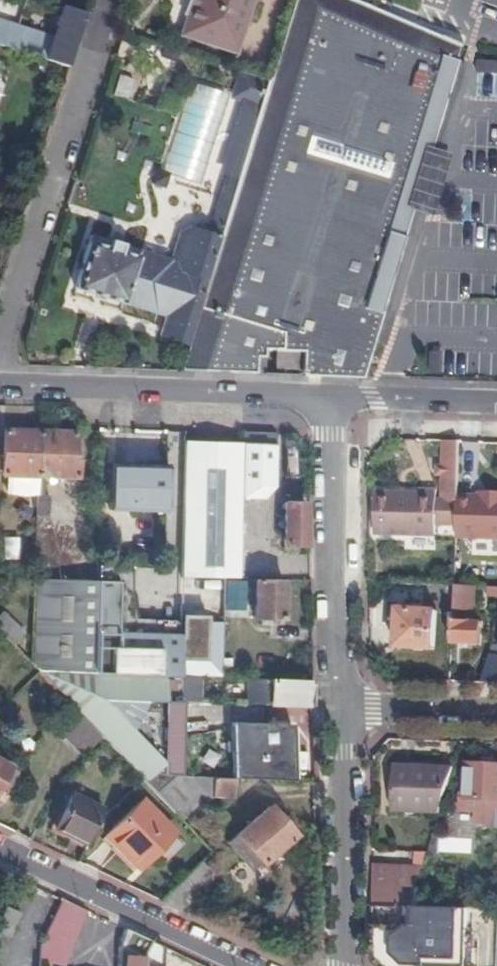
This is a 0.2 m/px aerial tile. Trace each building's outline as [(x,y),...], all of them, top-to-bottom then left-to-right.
[(182,15),(184,16),(178,36),(236,55),(253,0),(186,0),(182,15)] [(297,354),(304,354),(303,377),(363,379),(409,203),(416,177),(423,153),(452,45),(452,41),(364,4),(355,0),(295,0),(269,83),(261,108),(260,112),(249,147),(240,180),(238,185),(222,237),(188,346),(181,370),(264,375),(264,366),(267,366),(267,358),(264,358),(265,352),(276,352),(297,354)] [(74,51),(86,13),(63,5),(53,37),(0,20),(0,45),(69,68),(74,51)] [(269,83),(241,73),(233,98),(251,104),(261,108),(269,83)] [(261,108),(251,104),(250,108),(260,112),(261,108)] [(260,112),(250,108),(248,108),(237,144),(249,147),(260,112)] [(225,174),(240,180),(249,147),(237,144),(235,143),(225,174)] [(416,177),(409,203),(424,207),(437,157),(423,153),(416,177)] [(166,189),(170,176),(157,172),(153,185),(166,189)] [(210,233),(222,237),(238,185),(226,182),(210,233)] [(159,338),(188,346),(222,237),(210,233),(197,228),(184,236),(175,264),(179,273),(169,270),(172,262),(91,236),(75,289),(166,318),(159,338)] [(297,354),(276,352),(275,370),(296,371),(297,354)] [(39,476),(40,433),(5,432),(4,475),(39,476)] [(74,434),(40,433),(39,476),(50,477),(50,482),(64,481),(64,477),(73,477),(73,481),(78,481),(79,450),(74,449),(74,434)] [(275,490),(277,435),(242,434),(242,444),(241,444),(240,489),(275,490)] [(460,442),(445,442),(444,467),(438,467),(438,476),(444,476),(443,500),(437,500),(437,491),(422,490),(422,493),(377,491),(375,535),(436,536),(436,525),(457,526),(458,494),(460,442)] [(237,571),(240,489),(241,444),(185,443),(182,578),(225,579),(237,579),(237,571)] [(166,512),(167,467),(111,464),(110,510),(166,512)] [(457,537),(496,538),(496,492),(488,491),(488,496),(484,495),(458,494),(457,526),(457,537)] [(38,492),(37,515),(49,516),(49,497),(45,497),(45,492),(38,492)] [(304,552),(305,504),(284,504),(283,547),(299,547),(299,552),(304,552)] [(40,672),(94,673),(96,582),(35,581),(33,663),(40,672)] [(283,620),(283,581),(249,582),(249,589),(255,590),(255,621),(283,620)] [(94,673),(179,677),(180,636),(117,633),(119,583),(96,582),(94,673)] [(496,596),(496,588),(455,587),(453,644),(481,645),(482,622),(472,622),(472,612),(478,612),(484,606),(485,595),(496,596)] [(435,650),(438,612),(399,610),(398,647),(435,650)] [(181,615),(180,636),(179,677),(184,677),(221,678),(223,623),(208,623),(209,616),(181,615)] [(496,684),(496,657),(496,656),(490,656),(481,683),(496,684)] [(143,779),(157,793),(176,776),(181,776),(184,702),(184,677),(179,677),(94,673),(40,672),(73,706),(83,716),(103,737),(108,742),(143,779)] [(248,705),(313,707),(313,698),(313,682),(249,679),(248,705)] [(84,755),(103,737),(83,716),(65,734),(84,755)] [(236,779),(290,782),(293,732),(277,727),(277,724),(237,722),(234,779),(236,779)] [(290,782),(295,783),(297,725),(277,724),(277,727),(293,732),(290,782)] [(10,766),(0,761),(0,784),(10,766)] [(467,765),(467,796),(460,796),(460,811),(476,812),(476,822),(487,822),(492,826),(496,826),(496,765),(467,765)] [(5,792),(17,771),(10,766),(0,784),(0,789),(5,792)] [(393,812),(439,814),(454,768),(430,767),(430,771),(394,771),(393,812)] [(157,793),(183,821),(213,797),(235,799),(236,779),(234,779),(181,776),(176,776),(157,793)] [(56,829),(87,845),(98,820),(103,810),(71,794),(56,829)] [(144,800),(105,836),(137,869),(175,834),(144,800)] [(254,871),(294,837),(269,808),(229,843),(254,871)] [(438,853),(472,854),(472,838),(439,837),(438,853)] [(375,907),(410,907),(422,868),(374,864),(374,878),(375,907)] [(64,900),(41,947),(40,964),(44,965),(49,965),(50,964),(57,965),(63,965),(87,911),(64,900)] [(468,910),(410,907),(375,907),(376,963),(378,965),(466,965),(468,910)] [(144,952),(151,942),(134,934),(125,965),(143,965),(144,952)] [(143,965),(159,965),(160,955),(163,947),(151,942),(144,952),(143,965)]
